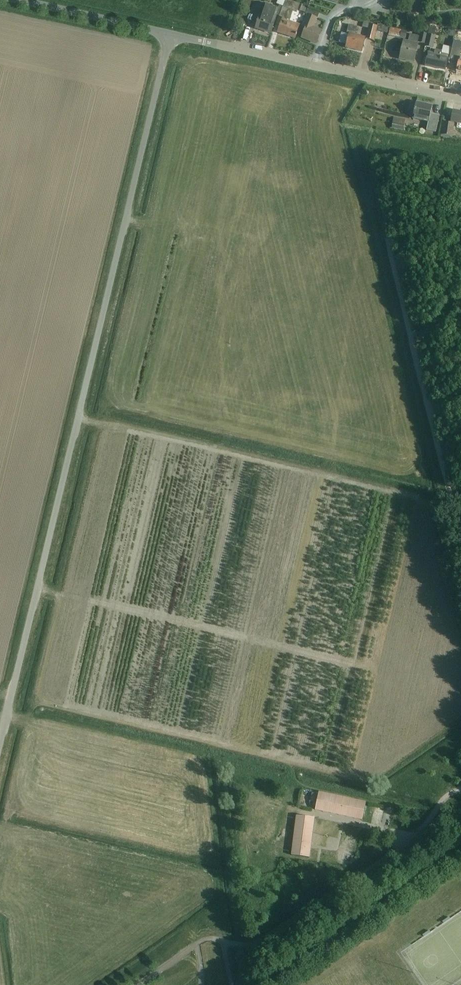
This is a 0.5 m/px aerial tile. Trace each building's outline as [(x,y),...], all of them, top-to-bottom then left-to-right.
[(278,33),(295,38),(296,36),(297,34),(296,34),(299,25),(289,21),(292,10),(297,11),(299,3),(290,0),(285,0),(283,6),(279,16),(283,18),(282,23),(278,33)] [(277,15),(279,16),(283,6),(280,6),(279,9),(269,5),(268,9),(262,7),(260,13),(261,13),(256,29),(271,33),(275,20),(277,15)] [(320,13),(309,9),(307,15),(309,15),(304,27),(306,28),(302,38),(317,44),(322,31),(312,27),(316,19),(317,19),(320,13)] [(387,34),(389,27),(364,21),(362,28),(369,29),(367,40),(374,41),(376,31),(387,34)] [(355,36),(357,28),(350,26),(348,35),(350,35),(346,48),(362,52),(365,38),(355,36)] [(426,45),(428,35),(421,33),(420,37),(410,35),(408,43),(404,42),(400,59),(414,62),(419,43),(426,45)] [(397,47),(400,36),(389,34),(386,44),(397,47)] [(428,35),(426,45),(425,47),(433,49),(436,37),(428,35)] [(332,47),(341,49),(343,39),(334,37),(332,47)] [(460,73),(460,44),(455,43),(450,63),(456,64),(456,63),(459,64),(457,72),(460,73)] [(425,65),(446,70),(449,55),(442,54),(442,52),(435,50),(434,54),(428,53),(425,65)] [(416,103),(414,113),(413,119),(428,123),(427,130),(436,133),(440,116),(431,114),(433,106),(416,103)] [(453,110),(451,121),(460,123),(460,112),(453,110)] [(394,118),(392,128),(404,130),(406,120),(394,118)] [(443,122),(441,135),(453,137),(454,124),(443,122)] [(363,816),(366,803),(319,792),(315,810),(362,820),(363,816)] [(315,818),(311,818),(297,816),(292,856),(310,858),(311,850),(315,818)]
